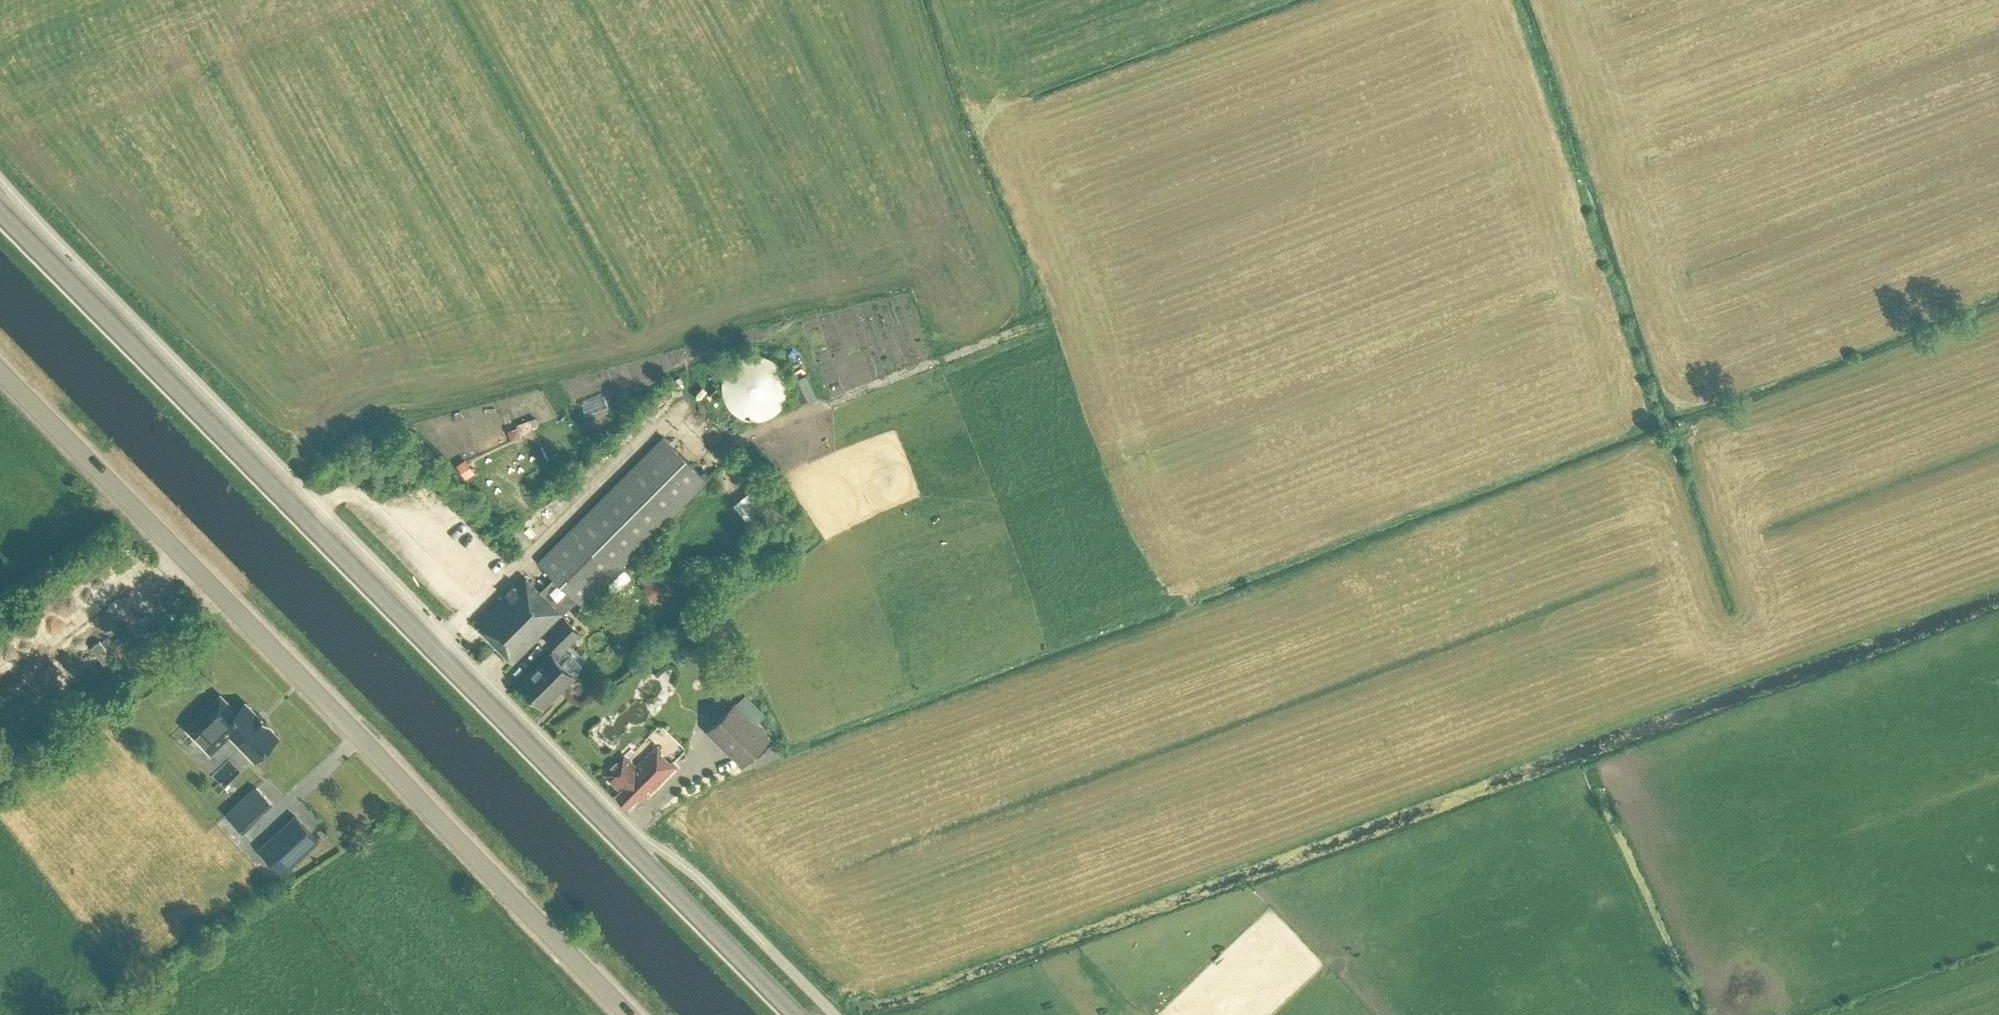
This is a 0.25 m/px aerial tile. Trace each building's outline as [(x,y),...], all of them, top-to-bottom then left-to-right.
[(756,352),(746,353),(739,356),(730,363),(725,371),(722,380),(722,389),(724,397),(727,403),(733,410),(738,414),(743,416),(747,417),(752,418),(759,418),(765,416),(772,413),(778,409),(783,403),(786,396),(788,389),(788,382),(787,376),(784,370),(781,365),(776,360),(770,356),(764,354),(756,352)] [(706,479),(663,436),(538,560),(555,576),(541,590),(525,574),(476,623),(513,660),(543,630),(561,649),(580,630),(562,612),(577,597),(582,603),(706,479)] [(465,458),(456,464),(465,477),(474,471),(465,458)] [(539,532),(530,522),(500,550),(509,560),(539,532)] [(642,587),(655,600),(670,586),(657,572),(642,587)] [(113,655),(101,639),(91,646),(104,662),(113,655)] [(550,652),(520,682),(543,705),(573,674),(571,673),(579,665),(583,661),(573,650),(568,655),(561,662),(550,652)] [(229,732),(254,758),(279,734),(268,723),(269,722),(259,712),(258,713),(246,701),(236,711),(221,695),(189,727),(211,750),(229,732)] [(736,701),(708,730),(742,764),(770,736),(736,701)] [(773,740),(752,761),(756,765),(780,753),(773,740)] [(616,794),(627,805),(640,793),(644,796),(674,766),(655,747),(634,767),(624,757),(605,775),(620,790),(616,794)] [(246,831),(277,802),(258,783),(227,812),(246,831)] [(296,815),(260,848),(282,872),(318,839),(296,815)]
